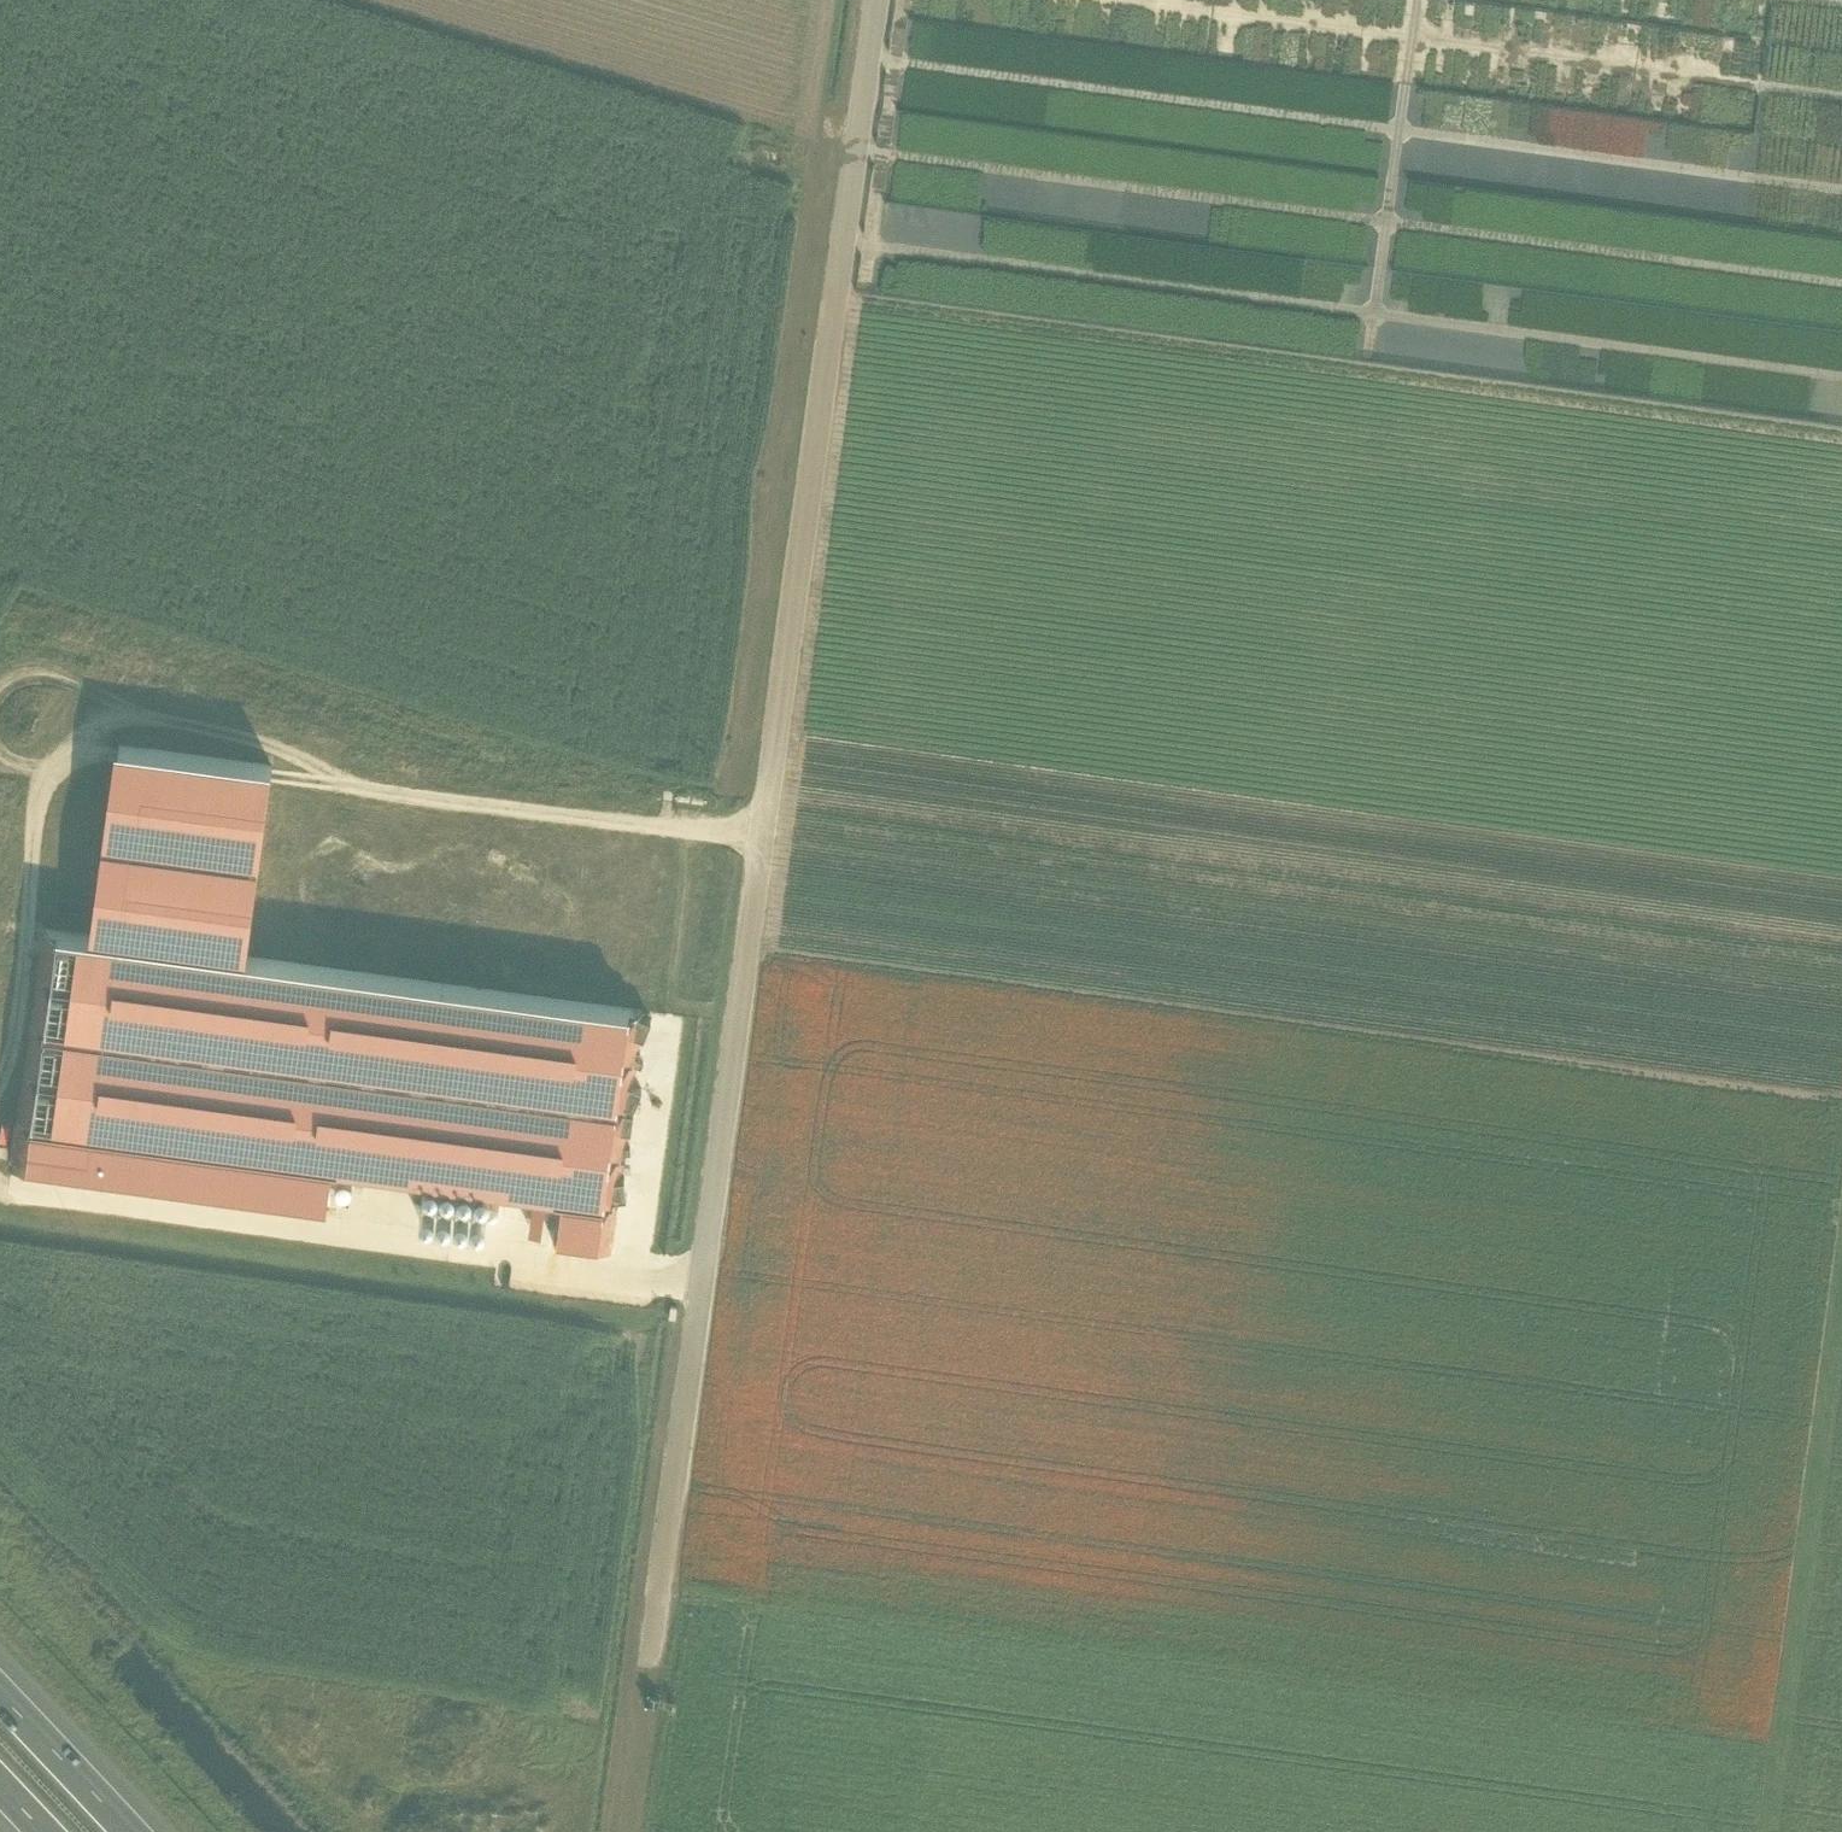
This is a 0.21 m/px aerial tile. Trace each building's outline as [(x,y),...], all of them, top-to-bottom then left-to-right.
[(643,1062),(638,1060),(638,1058),(639,1058),(640,1052),(639,1052),(641,1036),(643,1037),(651,1019),(644,1016),(645,1011),(245,956),(272,765),(116,744),(90,934),(44,928),(11,1173),(326,1217),(333,1164),(562,1195),(555,1248),(611,1255),(619,1197),(627,1196),(625,1177),(622,1177),(624,1161),(625,1161),(626,1156),(625,1155),(625,1154),(631,1153),(630,1147),(626,1148),(628,1129),(631,1130),(634,1111),(631,1111),(632,1105),(634,1106),(642,1088),(634,1085),(637,1066),(641,1068),(643,1062)]
